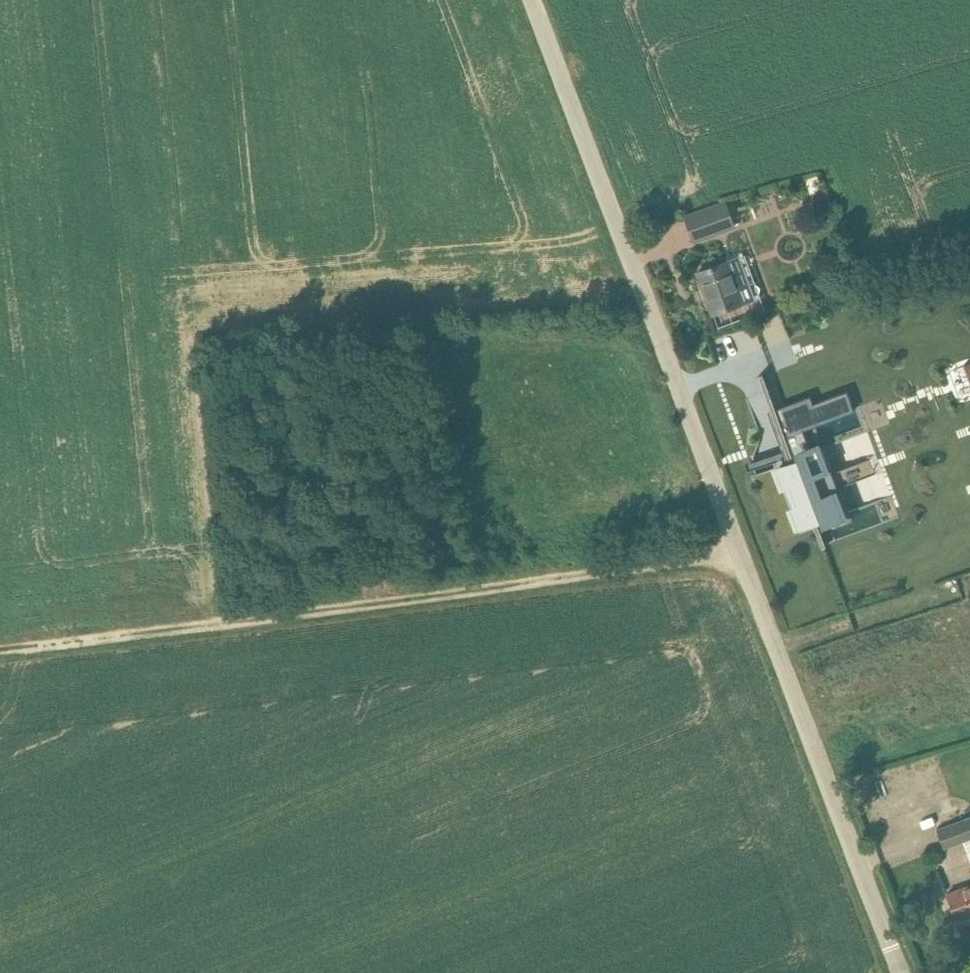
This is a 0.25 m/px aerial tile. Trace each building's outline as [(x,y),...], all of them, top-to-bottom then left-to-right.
[(815,195),(816,202),(822,205),(828,203),(830,197),(829,192),(824,190),(818,190),(815,195)] [(727,201),(686,217),(695,241),(736,226),(727,201)] [(729,261),(698,272),(713,315),(745,303),(729,261)] [(764,374),(760,375),(773,411),(777,409),(764,374)] [(779,416),(775,418),(779,428),(780,427),(782,432),(777,434),(782,446),(785,444),(792,463),(777,469),(783,486),(790,483),(798,507),(792,509),(798,526),(813,521),(823,548),(827,546),(815,513),(822,510),(827,523),(851,514),(842,491),(829,496),(820,472),(834,467),(825,443),(811,448),(805,430),(855,411),(848,391),(814,404),(812,400),(787,409),(787,407),(785,408),(787,414),(779,417),(779,416)] [(945,848),(963,841),(969,860),(969,817),(938,829),(945,848)] [(947,894),(957,920),(969,915),(969,885),(947,894)]
